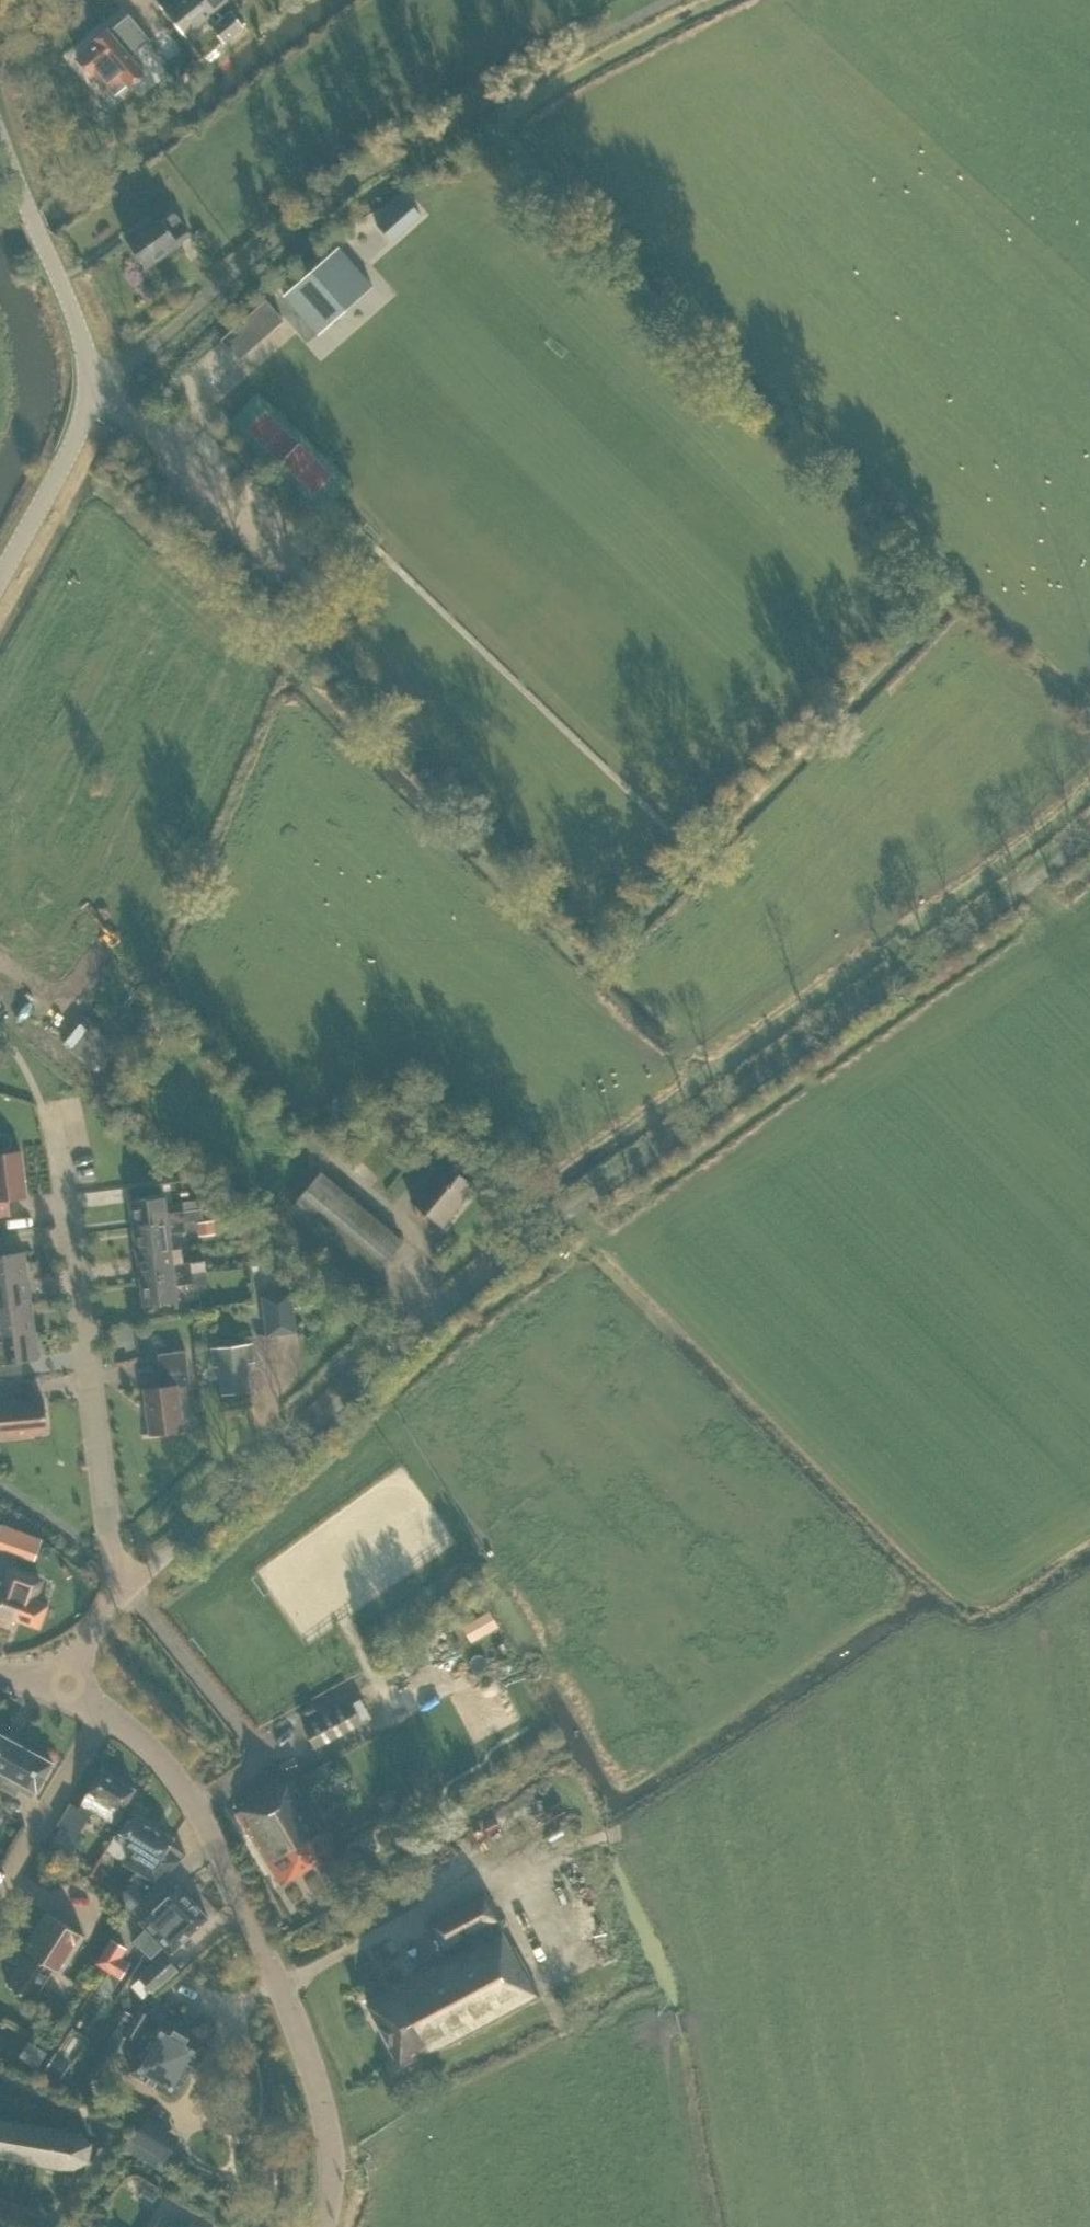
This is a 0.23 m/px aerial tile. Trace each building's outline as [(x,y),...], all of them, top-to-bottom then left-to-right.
[(188,34),(229,0),(160,0),(188,34)] [(210,26),(224,43),(244,26),(230,10),(210,26)] [(165,11),(147,26),(164,48),(183,33),(165,11)] [(78,58),(92,75),(94,74),(107,90),(109,88),(115,96),(128,85),(144,72),(141,69),(154,58),(144,46),(150,40),(130,16),(111,32),(109,30),(93,43),(94,45),(78,58)] [(392,242),(422,216),(406,198),(376,225),(392,242)] [(127,241),(147,268),(180,244),(178,241),(189,234),(172,210),(161,217),(127,241)] [(373,286),(339,248),(284,296),(318,334),(373,286)] [(238,361),(283,321),(265,301),(221,342),(238,361)] [(10,1214),(8,1198),(27,1196),(22,1152),(0,1154),(0,1215),(10,1214)] [(413,1200),(442,1224),(473,1187),(444,1163),(413,1200)] [(322,1172),(293,1206),(374,1275),(403,1241),(322,1172)] [(171,1191),(183,1189),(182,1181),(170,1182),(171,1191)] [(131,1201),(135,1227),(186,1221),(185,1211),(167,1213),(165,1197),(131,1201)] [(187,1232),(186,1221),(135,1227),(138,1253),(172,1249),(170,1234),(187,1232)] [(200,1236),(215,1234),(213,1221),(198,1223),(200,1236)] [(29,1279),(25,1252),(10,1254),(8,1238),(0,1239),(0,1283),(29,1279)] [(138,1253),(141,1279),(192,1272),(191,1262),(174,1264),(172,1249),(138,1253)] [(206,1271),(207,1271),(205,1255),(191,1256),(191,1262),(192,1272),(206,1271)] [(206,1271),(192,1272),(193,1282),(194,1288),(207,1287),(206,1271)] [(176,1284),(193,1282),(192,1272),(141,1279),(144,1306),(178,1301),(176,1284)] [(29,1279),(0,1283),(0,1310),(32,1305),(29,1279)] [(276,1334),(295,1331),(291,1296),(264,1300),(266,1317),(273,1316),(276,1334)] [(35,1332),(32,1305),(0,1310),(0,1336),(35,1332)] [(23,1374),(22,1361),(39,1358),(35,1332),(0,1336),(0,1377),(23,1374)] [(220,1366),(223,1395),(251,1391),(248,1363),(255,1362),(252,1343),(212,1348),(214,1367),(220,1366)] [(162,1387),(145,1390),(150,1434),(183,1430),(178,1387),(191,1385),(186,1351),(158,1354),(162,1387)] [(1,1419),(2,1438),(30,1435),(30,1433),(47,1432),(44,1401),(27,1402),(26,1399),(0,1401),(0,1419),(1,1419)] [(35,1561),(42,1540),(26,1534),(19,1555),(35,1561)] [(0,1584),(0,1618),(14,1623),(15,1620),(40,1628),(48,1604),(35,1600),(37,1593),(42,1580),(11,1570),(7,1582),(1,1580),(0,1584)] [(472,1642),(491,1631),(482,1616),(463,1626),(472,1642)] [(350,1702),(303,1727),(315,1749),(362,1724),(350,1702)] [(0,1733),(0,1787),(0,1786),(16,1796),(19,1789),(34,1797),(53,1762),(0,1733)] [(135,1789),(100,1770),(81,1804),(116,1824),(135,1789)] [(237,1813),(281,1885),(337,1851),(293,1779),(237,1813)] [(71,1835),(81,1818),(71,1813),(62,1830),(71,1835)] [(133,1813),(117,1839),(134,1850),(127,1861),(158,1882),(178,1863),(165,1852),(174,1838),(133,1813)] [(135,1882),(129,1889),(121,1881),(112,1891),(133,1910),(148,1894),(135,1882)] [(147,1928),(134,1940),(143,1949),(155,1937),(193,1901),(178,1885),(140,1921),(147,1928)] [(370,2005),(401,2063),(419,2053),(422,2059),(539,1997),(513,1947),(512,1948),(503,1931),(493,1936),(490,1931),(502,1925),(485,1893),(429,1923),(444,1952),(466,1940),(469,1945),(390,1987),(393,1993),(370,2005)] [(155,1937),(143,1949),(151,1958),(164,1946),(171,1953),(209,1917),(193,1901),(155,1937)] [(23,1949),(28,1952),(8,1985),(33,2001),(53,1968),(61,1973),(84,1936),(46,1911),(23,1949)] [(113,1939),(98,1962),(110,1970),(121,1977),(130,1962),(122,1957),(128,1948),(113,1939)] [(179,1970),(164,1953),(138,1976),(154,1993),(179,1970)] [(123,2034),(137,2042),(138,2040),(145,2028),(151,2015),(137,2007),(123,2034)] [(174,2097),(203,2046),(159,2021),(152,2032),(145,2028),(138,2040),(146,2044),(130,2071),(174,2097)] [(28,2041),(19,2056),(36,2067),(45,2052),(28,2041)] [(46,2069),(61,2078),(68,2067),(53,2058),(46,2069)] [(133,2141),(166,2159),(172,2148),(163,2142),(169,2131),(147,2118),(133,2141)] [(80,2133),(73,2131),(0,2119),(0,2155),(75,2167),(88,2161),(91,2144),(80,2133)] [(181,2214),(175,2224),(161,2216),(155,2226),(203,2226),(181,2214)]
